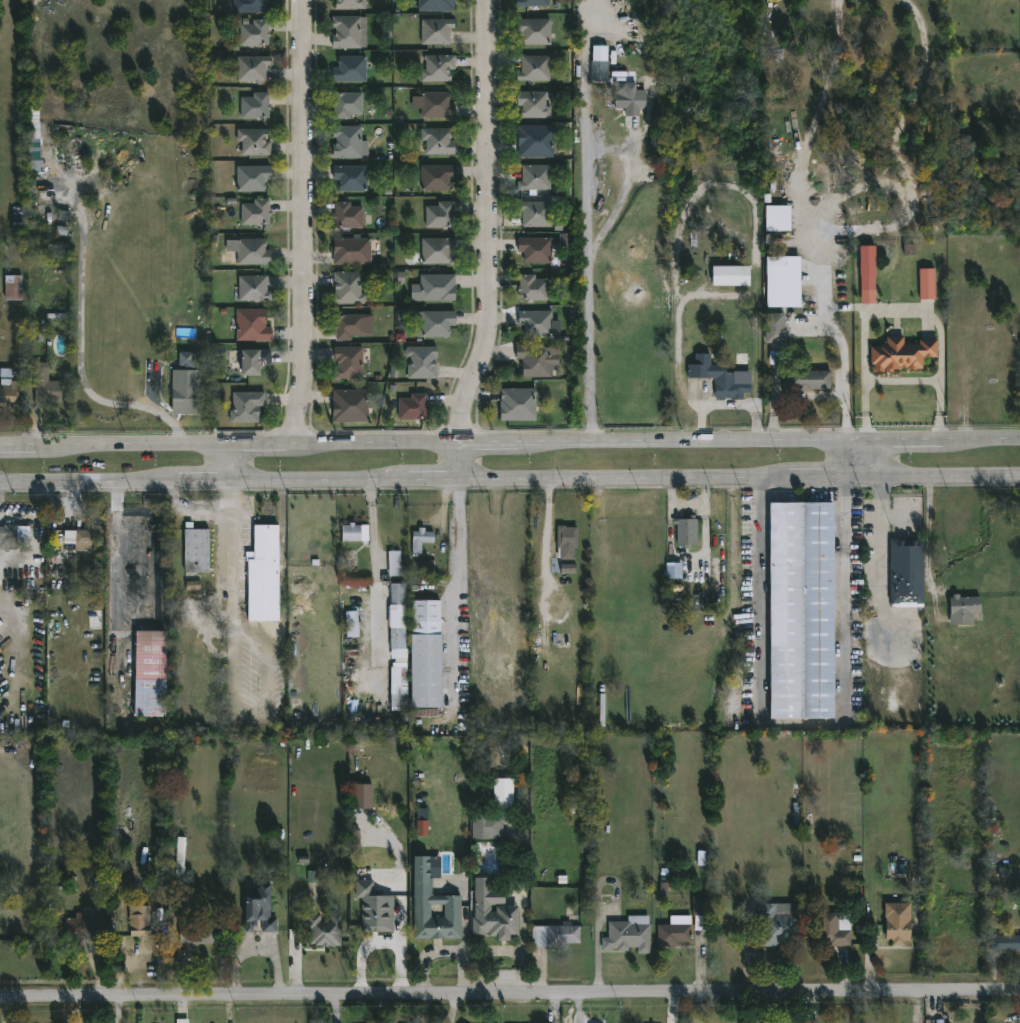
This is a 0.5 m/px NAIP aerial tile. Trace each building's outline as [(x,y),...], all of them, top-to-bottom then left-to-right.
[(232,11),(232,0),(266,0),(266,12),(232,11)] [(334,8),(334,0),(365,0),(365,8),(334,8)] [(421,12),(421,0),(453,0),(453,11),(421,12)] [(363,17),(362,50),(335,49),(335,34),(337,34),(337,28),(334,28),(334,16),(363,17)] [(267,21),(267,32),(270,32),(270,37),(268,37),(268,45),(239,45),(239,24),(252,24),(252,19),(267,19),(267,21)] [(449,44),(421,44),(421,20),(454,19),(454,28),(449,28),(449,44)] [(550,19),(549,45),(522,45),(522,32),(516,32),(516,19),(550,19)] [(454,58),(454,68),(450,68),(450,82),(420,82),(420,69),(425,69),(425,61),(424,61),(424,55),(454,55),(454,58)] [(365,81),(332,82),(332,67),(338,67),(338,57),(365,56),(365,81)] [(528,81),(516,81),(516,72),(521,72),(521,56),(549,56),(549,82),(528,81)] [(265,82),(236,82),(237,57),(269,57),(269,65),(265,65),(265,82)] [(611,62),(610,81),(593,80),(594,61),(611,62)] [(624,82),(636,84),(636,93),(644,93),(644,108),(637,108),(637,113),(627,113),(627,107),(612,107),(612,92),(614,88),(618,83),(624,82)] [(546,98),(545,105),(550,105),(550,118),(519,117),(519,107),(522,107),(522,105),(516,105),(516,91),(546,91),(546,98)] [(268,104),(270,105),(269,118),(239,118),(239,97),(251,97),(251,93),(268,92),(268,104)] [(448,101),(448,104),(454,104),(454,117),(420,117),(420,92),(448,92),(448,101)] [(361,93),(361,114),(347,114),(347,118),(333,118),(332,101),(333,101),(333,93),(361,93)] [(551,139),(551,158),(515,157),(517,124),(552,125),(551,139)] [(361,127),(361,159),(332,159),(333,145),(336,145),(336,139),(332,139),(332,127),(361,127)] [(452,139),(452,142),(457,142),(457,155),(426,155),(428,141),(423,141),(423,129),(454,129),(454,139),(452,139)] [(267,130),(267,142),(271,142),(271,156),(240,156),(240,150),(241,150),(241,142),(237,142),(237,130),(267,130)] [(449,191),(419,191),(420,164),(454,165),(454,180),(449,179),(449,191)] [(366,180),(366,191),(339,190),(339,180),(332,180),(332,165),(366,165),(366,180)] [(529,190),(516,190),(517,181),(521,181),(521,165),(550,165),(550,191),(529,190)] [(265,192),(236,191),(236,166),(271,166),(270,181),(265,181),(265,192)] [(269,211),(271,212),(271,217),(269,217),(269,225),(241,224),(240,204),(253,204),(253,199),(269,199),(269,211)] [(549,227),(521,227),(521,211),(516,211),(516,201),(550,202),(549,227)] [(350,202),(350,207),(362,206),(362,226),(334,226),(334,219),(332,219),(332,214),(334,214),(334,202),(350,202)] [(453,203),(453,213),(455,213),(455,218),(453,218),(453,227),(424,227),(424,206),(437,206),(437,202),(453,203)] [(766,231),(791,231),(790,206),(765,206),(766,231)] [(560,247),(570,247),(570,234),(560,234),(560,247)] [(448,264),(421,264),(421,239),(455,238),(455,253),(448,253),(448,264)] [(550,252),(551,263),(524,263),(524,252),(517,252),(517,238),(550,238),(550,252)] [(263,246),(263,251),(271,251),(271,265),(236,265),(236,239),(263,239),(263,246)] [(370,266),(333,265),(333,239),(370,239),(370,266)] [(767,287),(801,286),(800,257),(766,257),(767,287)] [(750,286),(749,266),(712,267),(713,287),(750,286)] [(935,269),(919,269),(920,300),(935,300),(935,269)] [(19,271),(19,276),(24,276),(25,281),(21,281),(21,301),(4,302),(5,271),(19,271)] [(362,272),(362,286),(360,286),(360,293),(365,295),(364,304),(332,304),(332,295),(334,294),(334,290),(332,290),(332,272),(362,272)] [(534,274),(534,280),(547,279),(547,299),(519,300),(519,292),(517,292),(517,286),(519,286),(518,275),(534,274)] [(266,287),(266,292),(271,292),(271,301),(237,301),(238,275),(266,276),(266,287)] [(454,301),(409,301),(409,285),(420,285),(420,275),(454,275),(454,301)] [(875,290),(861,290),(861,304),(875,304),(875,290)] [(266,324),(266,328),(274,328),(274,342),(238,342),(238,310),(268,310),(268,324),(266,324)] [(551,323),(551,337),(523,337),(523,326),(517,326),(517,311),(551,311),(551,323)] [(448,338),(415,338),(415,312),(454,312),(454,325),(448,324),(448,338)] [(363,315),(363,336),(351,336),(351,341),(334,341),(333,323),(335,323),(335,315),(363,315)] [(937,340),(918,340),(918,345),(904,345),(904,337),(886,337),(886,346),(871,346),(871,371),(923,371),(923,358),(937,358),(937,340)] [(550,345),(550,378),(521,377),(521,359),(515,359),(515,345),(550,345)] [(362,348),(361,379),(333,378),(333,369),(337,369),(337,361),(334,361),(334,347),(362,348)] [(438,348),(438,357),(436,357),(437,379),(407,378),(408,365),(409,365),(409,358),(406,358),(404,356),(405,350),(406,347),(438,348)] [(259,377),(239,377),(239,351),(270,350),(270,365),(259,365),(259,377)] [(179,366),(206,366),(205,352),(179,353),(179,366)] [(709,354),(709,368),(723,367),(723,373),(733,373),(733,382),(750,382),(750,393),(743,393),(743,399),(716,399),(716,376),(711,376),(711,378),(688,377),(688,365),(695,365),(695,354),(709,354)] [(64,381),(63,401),(36,400),(37,363),(50,363),(50,381),(64,381)] [(831,371),(831,389),(799,390),(799,388),(787,388),(788,370),(831,371)] [(15,407),(0,406),(0,379),(9,379),(9,381),(17,382),(17,397),(15,397),(15,407)] [(203,386),(202,411),(180,410),(181,398),(173,398),(174,379),(182,379),(182,385),(203,386)] [(535,419),(501,419),(500,389),(535,389),(535,419)] [(368,423),(331,423),(331,390),(368,390),(368,423)] [(260,407),(258,423),(229,422),(229,411),(232,411),(232,393),(264,393),(264,407),(260,407)] [(425,395),(425,406),(427,406),(427,411),(425,411),(425,420),(398,420),(398,398),(410,398),(410,394),(425,394),(425,395)] [(829,717),(765,718),(764,501),(828,501),(829,717)] [(700,518),(700,544),(693,544),(693,548),(686,548),(686,544),(679,544),(679,523),(675,523),(675,518),(700,518)] [(195,522),(195,528),(211,528),(211,572),(186,572),(187,522),(195,522)] [(12,549),(0,549),(0,526),(18,524),(18,545),(12,545),(12,549)] [(282,524),(282,620),(251,621),(251,560),(248,560),(248,551),(256,551),(256,524),(282,524)] [(569,525),(569,526),(581,526),(580,548),(578,548),(577,559),(563,559),(563,547),(560,547),(560,524),(569,525)] [(103,525),(102,537),(91,537),(91,549),(87,549),(87,552),(76,551),(77,529),(90,529),(90,526),(92,526),(92,525),(103,525)] [(342,525),(342,542),(369,541),(368,525),(342,525)] [(427,527),(427,531),(436,531),(436,542),(424,542),(424,555),(415,556),(415,530),(421,530),(421,527),(427,527)] [(900,538),(900,545),(906,545),(906,539),(920,539),(920,604),(912,604),(912,595),(895,595),(895,604),(886,604),(887,538),(900,538)] [(400,551),(388,552),(389,576),(401,576),(400,551)] [(561,573),(575,574),(576,565),(561,564),(561,573)] [(682,564),(667,564),(667,578),(682,579),(682,564)] [(187,590),(200,590),(200,581),(186,582),(187,590)] [(408,605),(392,605),(392,583),(408,582),(408,605)] [(956,594),(956,597),(975,596),(975,613),(970,613),(970,623),(947,623),(946,597),(950,597),(950,594),(956,594)] [(443,600),(444,633),(446,633),(447,706),(416,707),(414,600),(443,600)] [(358,637),(358,611),(346,612),(346,638),(358,637)] [(407,611),(410,667),(395,667),(397,658),(393,658),(393,626),(396,626),(396,612),(407,611)] [(163,625),(163,630),(171,630),(170,716),(138,716),(139,630),(146,630),(147,625),(163,625)] [(391,711),(407,711),(407,663),(390,663),(391,711)] [(513,779),(493,779),(494,810),(513,810),(513,779)] [(372,785),(353,784),(353,809),(372,810),(372,785)] [(507,839),(474,838),(474,814),(507,815),(507,839)] [(416,836),(427,836),(428,820),(417,820),(416,836)] [(125,858),(107,859),(104,829),(123,827),(124,833),(122,834),(125,858)] [(185,838),(177,838),(176,875),(184,875),(185,838)] [(433,856),(434,865),(433,865),(433,871),(434,871),(434,875),(433,878),(435,878),(435,896),(463,896),(463,939),(416,939),(416,881),(418,881),(418,856),(433,856)] [(307,883),(318,883),(318,871),(308,871),(307,883)] [(493,879),(493,891),(505,891),(505,905),(493,905),(493,912),(522,912),(522,936),(515,936),(515,941),(501,941),(501,936),(492,936),(492,933),(487,933),(487,935),(475,935),(475,917),(477,917),(477,891),(481,891),(481,878),(493,879)] [(273,879),(273,885),(275,885),(276,909),(272,909),(272,919),(278,918),(279,932),(264,932),(264,926),(257,927),(257,932),(246,932),(245,879),(273,879)] [(394,896),(373,896),(374,881),(356,881),(356,900),(362,900),(362,933),(394,933),(394,896)] [(703,915),(703,930),(691,930),(691,916),(689,916),(689,896),(705,897),(705,915),(703,915)] [(907,902),(907,941),(901,941),(901,946),(890,946),(890,940),(882,940),(881,902),(907,902)] [(795,903),(795,913),(796,913),(796,946),(758,946),(758,920),(755,920),(755,903),(795,903)] [(153,936),(131,936),(130,906),(152,906),(153,936)] [(836,912),(836,913),(848,913),(848,946),(826,946),(826,943),(817,944),(816,912),(836,912)] [(323,921),(332,921),(332,915),(348,915),(347,934),(343,934),(343,946),(337,946),(337,949),(331,948),(331,947),(325,947),(325,945),(311,944),(311,935),(313,935),(313,930),(308,930),(309,913),(323,914),(323,921)] [(652,916),(652,953),(640,953),(640,947),(631,947),(631,951),(618,951),(618,949),(604,950),(604,937),(611,937),(611,921),(630,921),(630,916),(652,916)] [(676,946),(661,947),(660,924),(672,924),(672,916),(689,916),(688,941),(676,942),(676,946)] [(90,918),(90,928),(102,928),(102,938),(68,939),(68,918),(90,918)] [(383,919),(383,925),(395,925),(395,943),(383,943),(383,948),(376,947),(374,919),(383,919)] [(216,942),(182,943),(181,926),(216,925),(216,942)] [(571,943),(571,949),(534,946),(534,926),(584,926),(583,943),(571,943)] [(994,935),(1019,935),(1019,951),(988,951),(988,935),(994,934),(994,935)]
